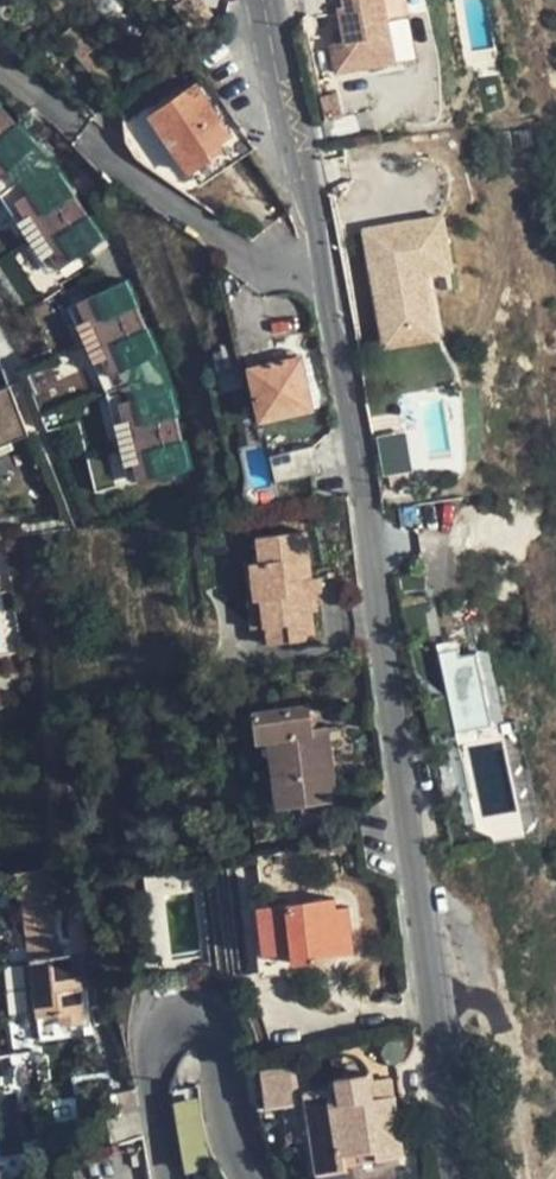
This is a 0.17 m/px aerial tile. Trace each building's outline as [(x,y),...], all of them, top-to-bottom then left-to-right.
[(345,5),(339,6),(343,27),(345,40),(337,42),(331,43),(337,75),(383,66),(378,35),(390,33),(391,33),(384,0),(344,0),(345,5)] [(345,40),(343,27),(334,28),(337,42),(345,40)] [(396,63),(390,33),(378,35),(383,66),(396,63)] [(206,150),(217,143),(231,134),(197,84),(150,114),(188,172),(211,157),(206,150)] [(0,123),(0,187),(6,193),(31,173),(20,160),(34,146),(15,126),(14,128),(5,118),(0,123)] [(223,150),(217,143),(206,150),(211,157),(223,150)] [(41,186),(31,173),(6,193),(25,221),(18,226),(29,242),(78,209),(71,199),(73,198),(58,175),(41,186)] [(78,209),(29,242),(40,259),(47,254),(58,271),(102,242),(86,219),(85,220),(78,209)] [(365,234),(385,350),(440,341),(429,276),(450,273),(441,221),(365,234)] [(125,283),(77,304),(85,323),(78,326),(86,344),(140,320),(135,309),(137,308),(125,283)] [(140,320),(86,344),(94,362),(101,359),(115,390),(145,379),(140,364),(158,356),(146,331),(145,331),(140,320)] [(305,357),(246,365),(253,423),(313,416),(305,357)] [(39,403),(67,391),(56,366),(28,378),(39,403)] [(145,379),(115,390),(123,423),(115,425),(120,445),(178,430),(175,418),(176,418),(170,391),(151,395),(145,379)] [(0,391),(0,447),(29,436),(10,387),(0,391)] [(178,430),(120,445),(125,464),(133,462),(138,481),(189,469),(182,442),(181,442),(178,430)] [(377,436),(380,473),(408,470),(405,433),(377,436)] [(259,599),(262,627),(266,626),(268,642),(313,638),(310,611),(316,611),(315,592),(322,591),(320,576),(310,577),(304,531),(255,536),(258,561),(248,562),(253,600),(259,599)] [(242,563),(247,600),(253,600),(248,562),(242,563)] [(256,627),(262,627),(259,599),(253,600),(256,627)] [(250,628),(256,627),(253,600),(247,600),(250,628)] [(491,652),(459,655),(457,641),(440,643),(450,732),(499,726),(491,652)] [(334,797),(327,746),(315,748),(313,732),(309,703),(254,711),(258,739),(269,738),(277,805),(299,802),(329,798),(334,797)] [(326,731),(313,732),(315,748),(327,746),(326,731)] [(332,818),(329,798),(299,802),(302,822),(332,818)] [(59,943),(51,871),(26,874),(35,946),(59,943)] [(251,907),(258,967),(285,964),(319,960),(318,955),(354,951),(348,906),(335,908),(334,895),(251,907)] [(72,954),(32,957),(39,1032),(83,1029),(79,975),(73,975),(72,954)] [(301,1082),(299,1064),(252,1071),(255,1107),(289,1104),(288,1084),(301,1082)] [(303,1089),(313,1157),(342,1152),(357,1150),(359,1161),(402,1155),(391,1078),(369,1082),(368,1074),(327,1079),(328,1086),(303,1089)] [(185,1172),(210,1167),(196,1098),(171,1103),(185,1172)] [(344,1167),(342,1152),(313,1157),(315,1171),(344,1167)]
